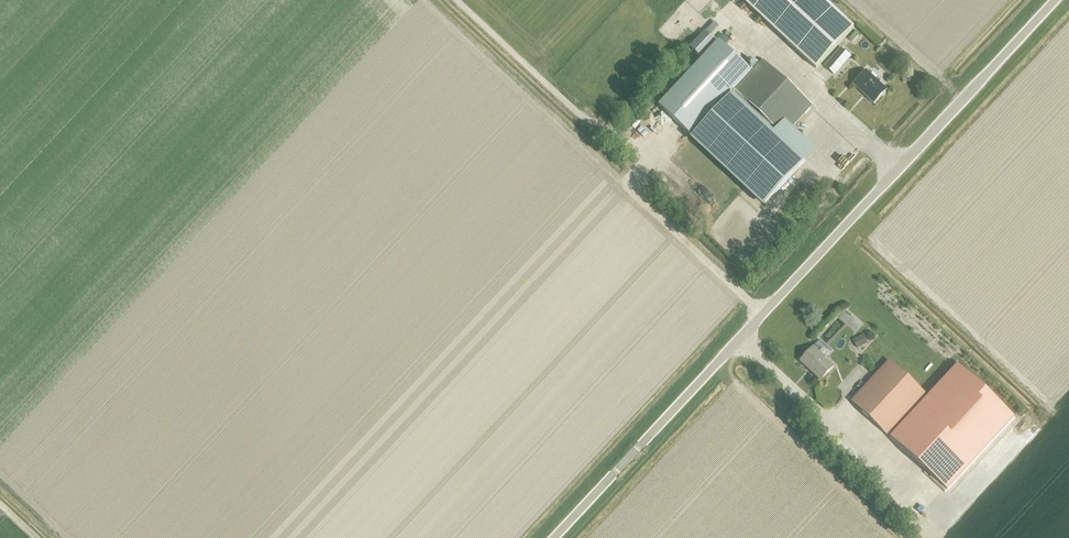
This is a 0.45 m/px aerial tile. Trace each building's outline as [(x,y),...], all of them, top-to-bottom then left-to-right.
[(816,69),(854,28),(823,0),(742,0),(816,69)] [(718,41),(658,105),(690,136),(717,107),(718,109),(692,137),(765,205),(805,162),(788,146),(790,143),(783,136),(812,105),(763,60),(726,100),(724,99),(750,71),(718,41)] [(841,48),(833,57),(843,66),(851,56),(841,48)] [(835,75),(843,66),(833,57),(825,66),(835,75)] [(852,84),(853,84),(853,83),(874,102),(873,103),(874,103),(887,89),(886,89),(866,70),(866,69),(852,84)] [(863,335),(856,338),(860,347),(867,344),(863,335)] [(812,346),(799,361),(800,360),(820,379),(820,380),(834,366),(833,366),(824,358),(831,350),(819,340),(813,347),(812,346)] [(889,361),(851,401),(888,436),(926,396),(889,361)] [(928,397),(890,437),(939,482),(947,490),(1014,417),(957,365),(928,397)]
